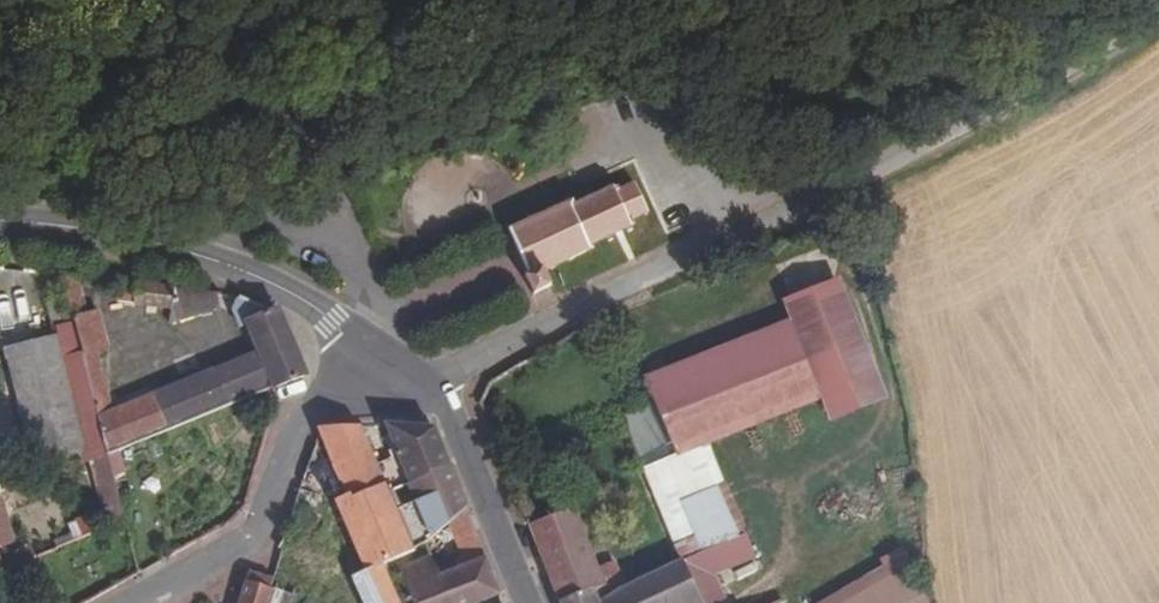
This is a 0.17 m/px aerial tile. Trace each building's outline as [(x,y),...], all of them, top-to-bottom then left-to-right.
[(641,245),(629,219),(615,189),(572,207),(571,204),(509,230),(529,280),(525,282),(531,297),(552,288),(545,273),(591,253),(589,247),(612,238),(619,254),(641,245)] [(806,254),(779,267),(788,288),(816,276),(806,254)] [(351,282),(338,276),(332,288),(344,294),(351,282)] [(217,308),(217,294),(118,282),(117,303),(171,310),(172,321),(217,308)] [(676,459),(698,452),(823,401),(833,423),(887,401),(837,282),(783,303),(790,321),(645,378),(644,379),(669,441),(676,459)] [(72,324),(104,455),(126,446),(270,387),(272,392),(281,388),(307,377),(281,316),(237,298),(232,311),(239,327),(244,325),(256,353),(113,416),(97,354),(107,352),(96,312),(70,319),(72,324)] [(72,324),(70,319),(66,301),(46,305),(52,329),(72,324)] [(59,339),(6,351),(31,464),(84,453),(59,339)] [(385,488),(404,480),(382,427),(376,427),(367,427),(366,427),(359,428),(385,488)] [(404,480),(446,463),(432,429),(408,428),(382,427),(404,480)] [(411,552),(385,488),(359,428),(319,430),(377,565),(382,566),(411,552)] [(676,459),(669,441),(654,448),(661,466),(676,459)] [(661,466),(645,473),(662,512),(680,504),(714,489),(698,452),(676,459),(661,466)] [(404,480),(429,541),(464,511),(446,463),(404,480)] [(121,495),(142,487),(133,466),(114,472),(121,495)] [(728,483),(714,489),(680,504),(702,556),(715,550),(749,535),(728,483)] [(573,508),(530,527),(528,527),(560,602),(569,602),(593,592),(605,587),(573,508)] [(466,566),(483,559),(464,511),(429,541),(426,543),(431,556),(454,541),(466,566)] [(715,587),(722,602),(723,602),(735,597),(715,550),(702,556),(715,587)] [(498,597),(483,559),(466,566),(439,578),(431,556),(386,574),(397,602),(483,602),(498,597)] [(715,587),(702,556),(682,564),(696,597),(715,587)] [(925,592),(909,563),(840,602),(906,602),(925,592)] [(696,597),(682,564),(600,602),(699,602),(696,597)] [(237,602),(270,602),(274,592),(268,590),(271,579),(248,572),(245,582),(237,602)] [(386,574),(371,580),(381,602),(397,602),(386,574)] [(593,592),(569,602),(599,602),(593,592)]
